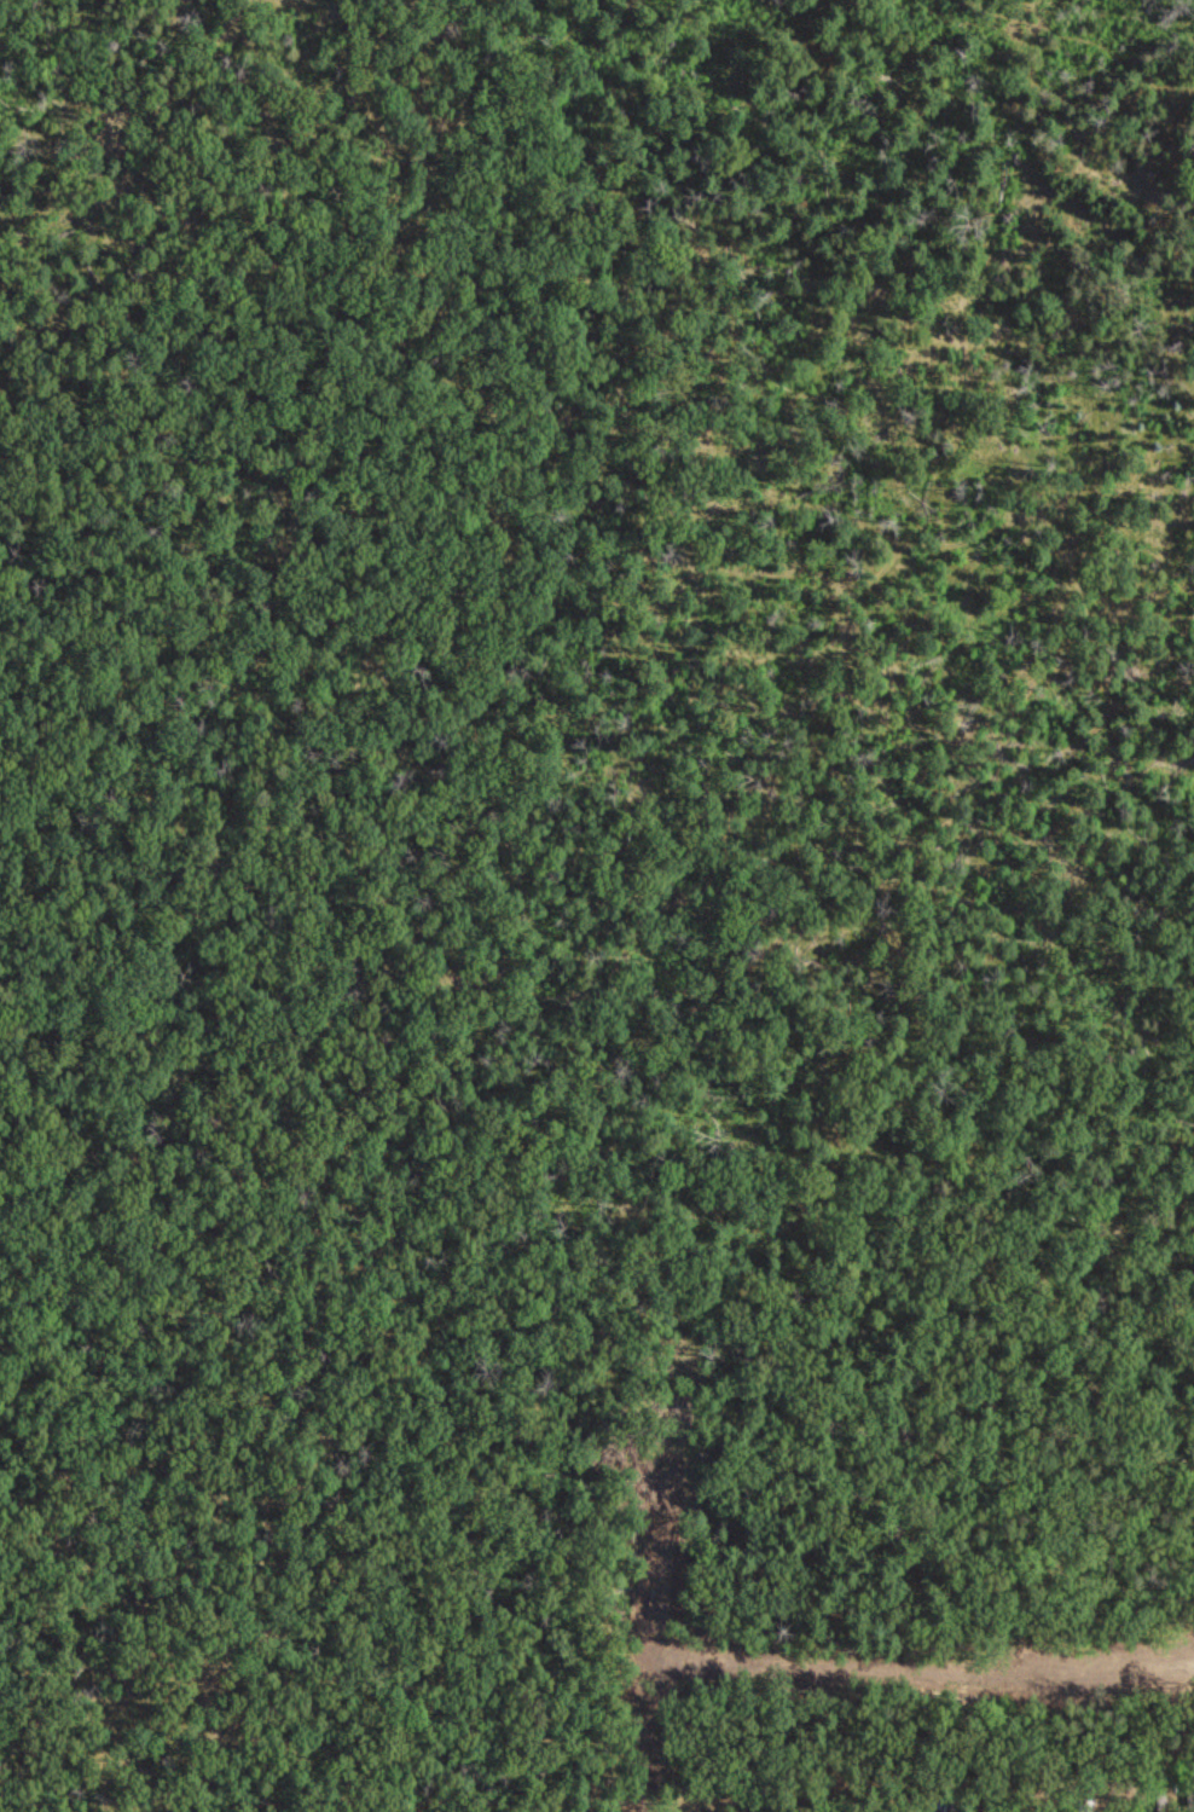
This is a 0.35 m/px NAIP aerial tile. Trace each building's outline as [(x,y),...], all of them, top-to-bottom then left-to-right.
[(1169,1786),(1155,1786),(1155,1811),(1169,1811),(1169,1786)]
